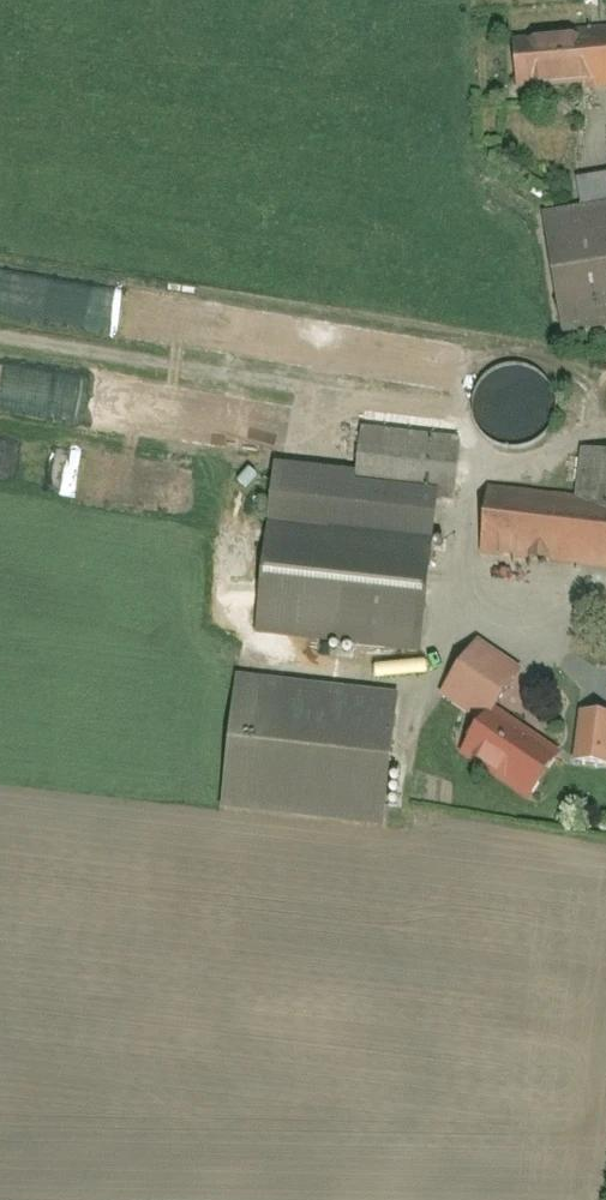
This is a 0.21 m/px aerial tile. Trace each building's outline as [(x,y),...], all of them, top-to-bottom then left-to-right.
[(506,31),(511,89),(605,83),(605,24),(506,31)] [(536,215),(553,328),(605,320),(605,136),(599,137),(604,167),(576,172),(582,209),(536,215)] [(554,412),(555,405),(554,398),(552,390),(548,382),(543,376),(536,370),(530,366),(523,364),(514,362),(505,363),(496,365),(490,368),(483,374),(477,380),(473,389),(470,398),(469,405),(470,411),(472,420),(476,428),(481,434),(488,440),(495,444),(502,446),(511,448),(519,447),(527,445),(535,441),(541,436),(548,428),(552,420),(554,412)] [(465,448),(354,442),(351,495),(462,501),(465,448)] [(475,552),(605,567),(605,468),(581,465),(577,506),(481,495),(475,552)] [(282,524),(268,639),(421,659),(436,544),(282,524)] [(520,672),(478,644),(443,695),(485,723),(493,711),(520,672)] [(398,704),(240,685),(225,813),(383,832),(398,704)] [(485,723),(465,753),(532,798),(560,756),(493,711),(485,723)] [(584,714),(577,761),(605,765),(605,717),(584,714)]
